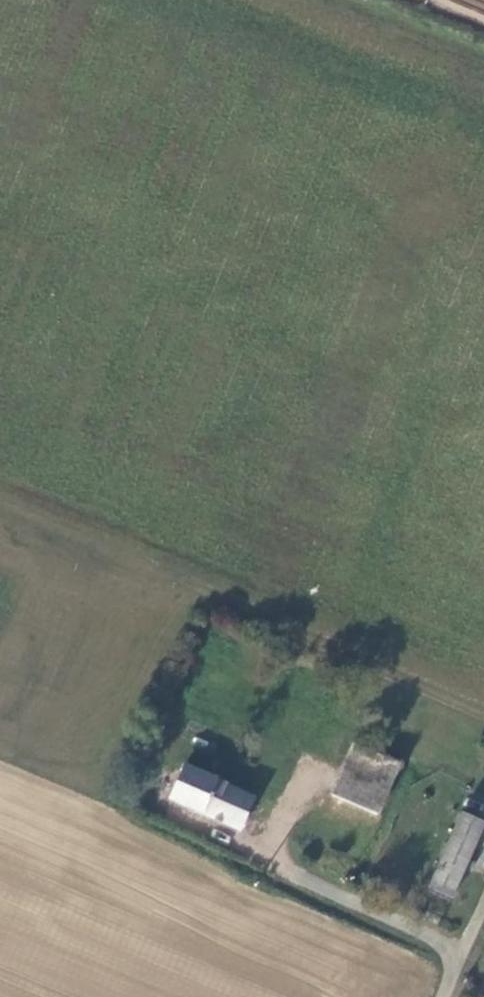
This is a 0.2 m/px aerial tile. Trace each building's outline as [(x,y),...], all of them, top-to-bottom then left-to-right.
[(359,867),(397,770),(379,761),(353,754),(315,849),(359,867)] [(170,806),(239,835),(256,799),(186,772),(170,806)] [(454,898),(483,825),(483,819),(460,809),(428,888),(454,898)]
